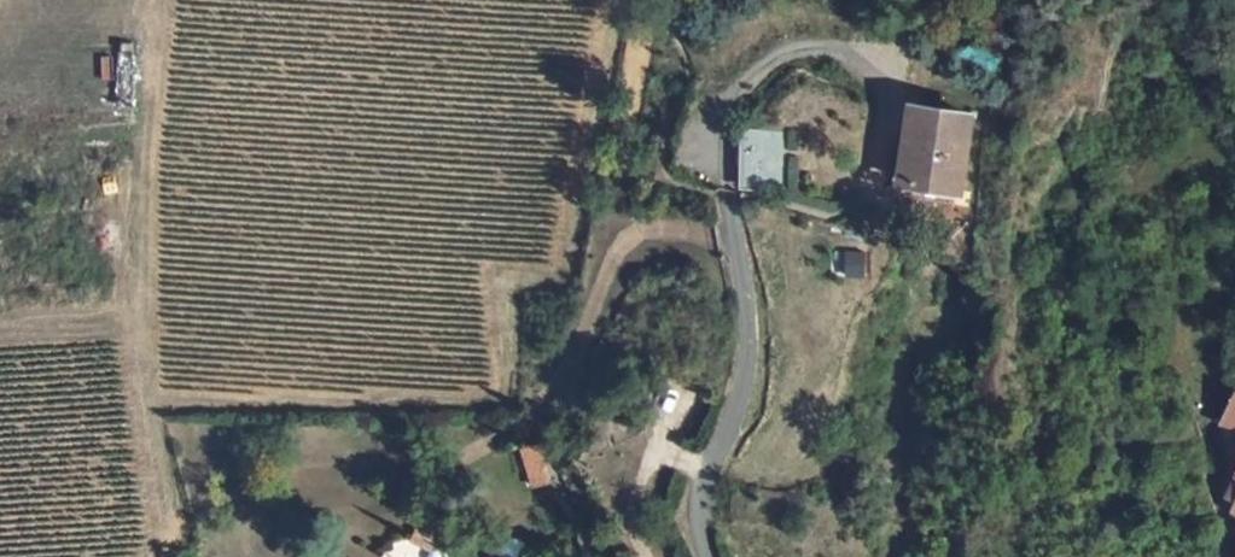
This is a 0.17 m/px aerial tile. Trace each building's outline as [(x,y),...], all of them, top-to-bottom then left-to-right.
[(904,177),(960,185),(967,110),(910,104),(904,177)] [(785,122),(740,120),(733,175),(782,181),(785,122)] [(1230,379),(1210,419),(1234,431),(1234,382),(1230,379)] [(535,480),(518,443),(501,451),(518,488),(535,480)] [(1219,479),(1227,483),(1216,507),(1234,517),(1234,447),(1219,479)] [(406,539),(428,549),(435,532),(413,522),(406,539)]
